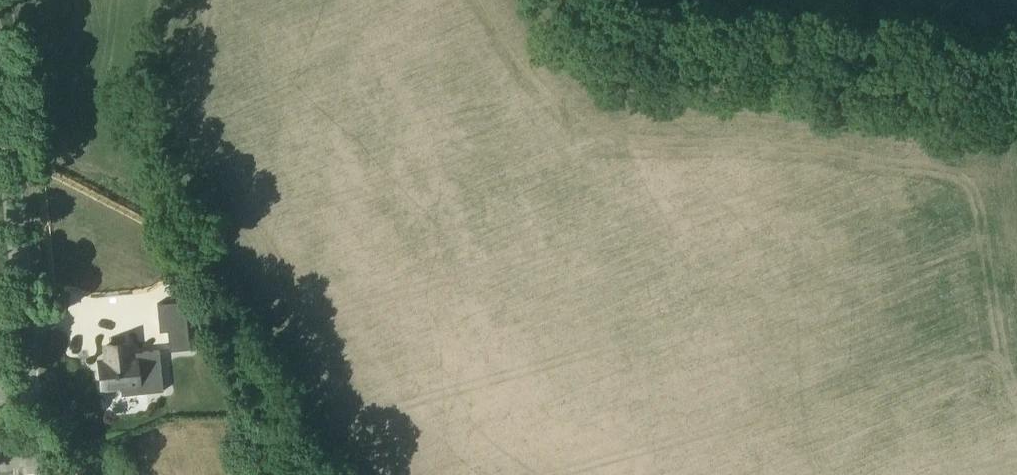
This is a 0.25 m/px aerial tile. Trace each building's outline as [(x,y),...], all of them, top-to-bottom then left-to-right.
[(195,323),(175,324),(180,373),(199,371),(195,323)] [(108,361),(99,362),(102,388),(120,386),(121,395),(163,391),(159,351),(131,353),(130,343),(106,345),(108,361)]
